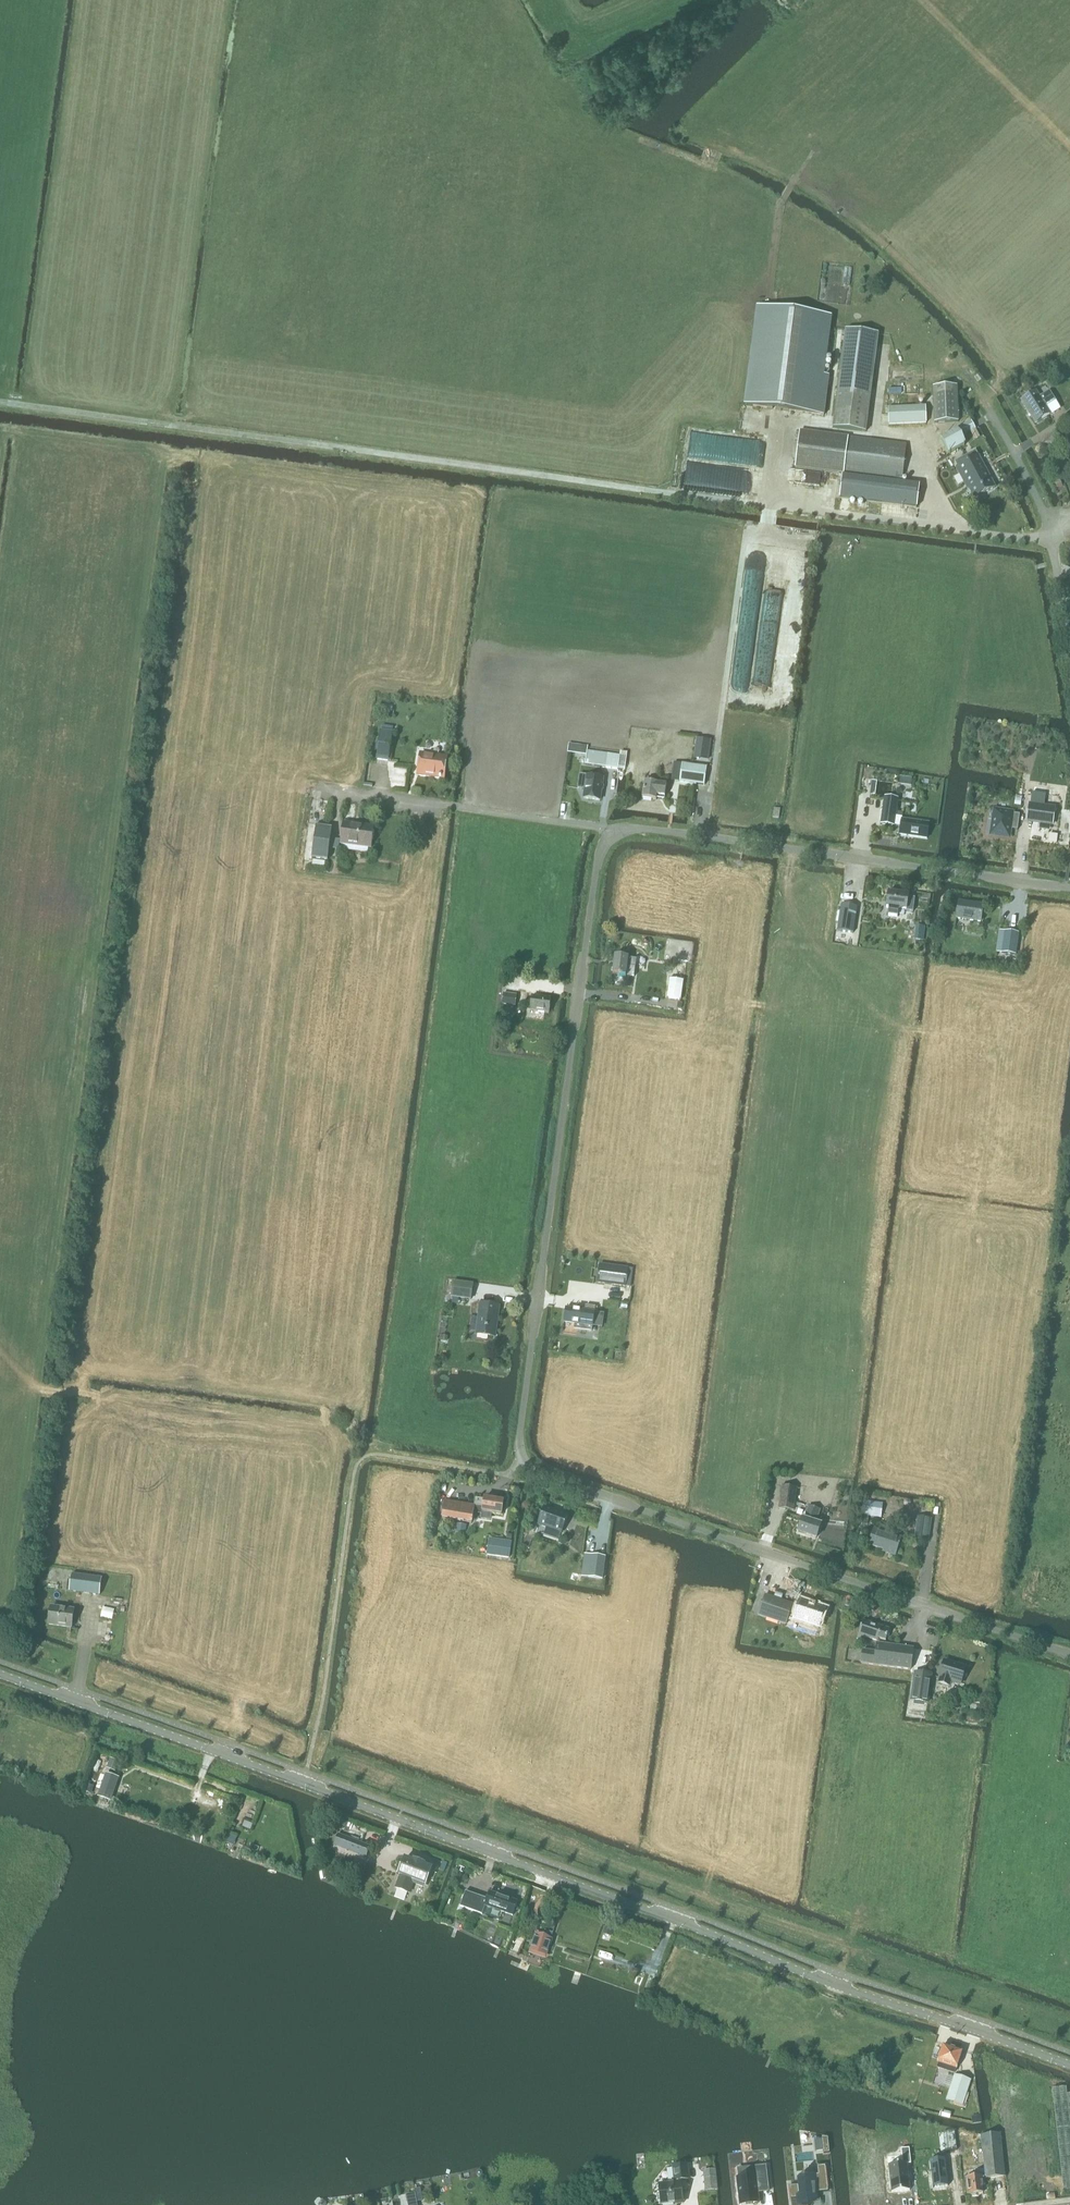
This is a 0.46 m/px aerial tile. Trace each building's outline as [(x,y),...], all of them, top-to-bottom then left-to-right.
[(757,307),(744,406),(746,406),(825,416),(830,376),(824,376),(832,317),(760,308),(757,307)] [(879,334),(845,330),(832,428),(866,433),(879,334)] [(934,397),(935,423),(958,422),(957,396),(957,388),(934,389),(934,397)] [(1037,392),(1022,401),(1036,424),(1051,415),(1047,408),(1056,402),(1050,392),(1040,398),(1037,392)] [(889,426),(927,424),(926,406),(888,408),(889,426)] [(957,430),(940,440),(948,455),(965,445),(961,437),(971,432),(975,440),(980,437),(976,429),(971,421),(957,429),(957,430)] [(795,469),(843,475),(902,482),(907,445),(848,437),(800,431),(795,469)] [(967,461),(955,468),(967,490),(969,490),(974,500),(996,488),(976,451),(965,457),(967,461)] [(843,476),(840,499),(941,512),(944,489),(941,489),(942,482),(929,480),(928,487),(843,476)] [(382,725),(377,759),(389,761),(393,732),(394,727),(382,725)] [(697,738),(694,759),(708,761),(711,740),(697,738)] [(569,744),(568,754),(586,756),(585,765),(618,770),(620,757),(587,752),(588,747),(569,744)] [(445,779),(448,756),(421,753),(418,776),(445,779)] [(682,764),(680,783),(704,786),(707,768),(700,767),(682,764)] [(600,801),(603,779),(587,776),(584,799),(600,801)] [(664,800),(666,785),(645,782),(642,799),(656,801),(656,799),(664,800)] [(885,797),(881,825),(895,827),(895,826),(901,827),(900,835),(927,839),(929,824),(902,820),(896,819),(897,813),(898,799),(885,797)] [(1030,805),(1027,822),(1052,825),(1055,808),(1030,805)] [(993,809),(989,837),(1011,840),(1012,829),(1018,830),(1020,814),(1014,814),(1015,812),(993,809)] [(371,849),(374,827),(344,823),(341,845),(371,849)] [(316,826),(312,859),(328,861),(333,828),(326,827),(316,826)] [(888,893),(886,909),(888,909),(899,910),(913,912),(914,899),(908,898),(908,896),(888,893)] [(980,923),(982,906),(959,903),(957,920),(980,923)] [(853,932),(857,907),(840,905),(837,930),(853,932)] [(898,918),(899,910),(888,909),(888,917),(898,918)] [(1001,931),(999,953),(1016,955),(1019,934),(1001,931)] [(634,977),(637,960),(628,959),(628,958),(615,956),(613,974),(634,977)] [(680,1001),(684,981),(670,979),(667,999),(680,1001)] [(515,1007),(517,995),(504,993),(502,1005),(515,1007)] [(549,1013),(551,999),(532,996),(530,1011),(549,1013)] [(600,1265),(597,1283),(626,1287),(629,1268),(601,1265),(600,1265)] [(453,1281),(451,1297),(471,1300),(474,1284),(453,1281)] [(496,1337),(500,1307),(479,1304),(475,1334),(496,1337)] [(592,1332),(596,1307),(586,1306),(585,1311),(566,1308),(564,1323),(575,1324),(574,1329),(592,1332)] [(594,1341),(593,1338),(589,1337),(587,1340),(586,1344),(588,1347),(592,1347),(594,1345),(594,1341)] [(782,1487),(779,1509),(794,1511),(797,1489),(784,1487),(782,1487)] [(504,1501),(485,1498),(484,1500),(476,1498),(475,1505),(483,1507),(482,1513),(502,1516),(504,1501)] [(445,1501),(443,1516),(442,1519),(472,1523),(475,1506),(445,1501)] [(864,1501),(860,1525),(867,1526),(869,1517),(881,1519),(883,1504),(864,1501)] [(817,1523),(821,1510),(809,1506),(805,1519),(803,1518),(798,1532),(816,1538),(821,1524),(817,1523)] [(545,1508),(539,1524),(546,1527),(544,1534),(559,1539),(568,1516),(545,1508)] [(929,1540),(932,1519),(918,1517),(916,1539),(929,1540)] [(466,1533),(468,1526),(457,1524),(456,1531),(466,1533)] [(887,1535),(889,1530),(880,1527),(878,1532),(874,1530),(869,1545),(887,1551),(886,1553),(896,1556),(901,1539),(887,1535)] [(490,1539),(488,1555),(509,1559),(512,1543),(490,1539)] [(591,1555),(588,1578),(603,1579),(606,1557),(591,1555)] [(74,1574),(71,1592),(100,1596),(103,1578),(74,1574)] [(766,1595),(759,1616),(786,1625),(789,1616),(792,1606),(793,1604),(766,1595)] [(792,1606),(789,1616),(795,1618),(794,1619),(819,1628),(825,1609),(815,1606),(816,1605),(815,1604),(815,1606),(810,1604),(811,1603),(810,1603),(810,1604),(800,1601),(798,1608),(792,1606)] [(72,1628),(74,1609),(52,1606),(49,1625),(72,1628)] [(103,1609),(102,1619),(113,1620),(114,1610),(103,1609)] [(886,1642),(890,1630),(863,1621),(857,1640),(864,1642),(865,1638),(878,1642),(879,1639),(886,1642)] [(911,1671),(914,1649),(876,1644),(875,1652),(862,1650),(861,1664),(911,1671)] [(919,1666),(928,1667),(930,1654),(921,1653),(919,1666)] [(961,1685),(966,1668),(944,1662),(939,1678),(941,1679),(939,1683),(949,1686),(950,1682),(961,1685)] [(915,1672),(912,1699),(926,1701),(930,1674),(915,1672)] [(115,1771),(119,1761),(111,1758),(107,1768),(115,1771)] [(91,1770),(89,1776),(98,1779),(100,1773),(91,1770)] [(107,1776),(100,1798),(110,1801),(118,1779),(107,1776)] [(338,1835),(334,1844),(367,1857),(371,1847),(338,1835)] [(401,1876),(396,1888),(409,1893),(413,1883),(425,1887),(432,1869),(424,1866),(425,1865),(414,1861),(414,1862),(405,1859),(399,1875),(401,1876)] [(483,1915),(484,1911),(485,1906),(513,1916),(518,1902),(490,1892),(487,1899),(466,1892),(461,1907),(483,1915)] [(537,1935),(532,1951),(546,1956),(554,1933),(546,1931),(544,1936),(541,1935),(541,1936),(537,1935)] [(944,2047),(937,2068),(955,2074),(962,2053),(944,2047)] [(963,2106),(971,2080),(954,2075),(946,2100),(963,2106)] [(971,2117),(972,2124),(982,2123),(980,2115),(971,2117)] [(822,2140),(815,2139),(816,2152),(823,2151),(824,2154),(830,2153),(828,2138),(822,2137),(822,2140)] [(971,2166),(966,2167),(966,2170),(967,2178),(969,2194),(971,2194),(972,2195),(976,2195),(977,2194),(982,2193),(980,2179),(1004,2177),(1001,2144),(989,2145),(985,2146),(983,2146),(982,2146),(982,2152),(982,2153),(983,2156),(983,2163),(984,2165),(983,2165),(971,2166)] [(903,2164),(889,2166),(892,2193),(910,2191),(907,2165),(911,2164),(909,2148),(901,2149),(903,2164)] [(1036,2165),(1016,2167),(1018,2186),(1042,2183),(1040,2170),(1050,2169),(1047,2149),(1034,2151),(1036,2165)] [(865,2166),(854,2168),(857,2197),(875,2195),(874,2183),(875,2182),(875,2180),(881,2179),(879,2157),(864,2158),(865,2166)] [(948,2186),(945,2159),(931,2161),(930,2161),(933,2188),(934,2188),(933,2186),(948,2185),(948,2186)] [(683,2204),(680,2181),(689,2179),(687,2164),(672,2166),(674,2182),(659,2184),(661,2204),(675,2203),(676,2204),(683,2204)] [(790,2190),(790,2196),(791,2196),(791,2199),(796,2199),(797,2204),(811,2204),(819,2200),(818,2193),(829,2192),(828,2187),(828,2186),(827,2172),(826,2172),(826,2165),(817,2166),(818,2174),(816,2175),(816,2174),(805,2175),(805,2173),(803,2173),(803,2175),(797,2179),(798,2180),(798,2185),(790,2186),(790,2189),(790,2190)] [(737,2178),(740,2204),(743,2204),(746,2204),(754,2204),(759,2203),(758,2193),(760,2193),(759,2190),(768,2189),(769,2192),(766,2166),(748,2168),(749,2177),(737,2178)] [(716,2170),(703,2171),(705,2192),(718,2190),(716,2170)] [(406,2195),(408,2204),(418,2204),(416,2194),(406,2195)]
